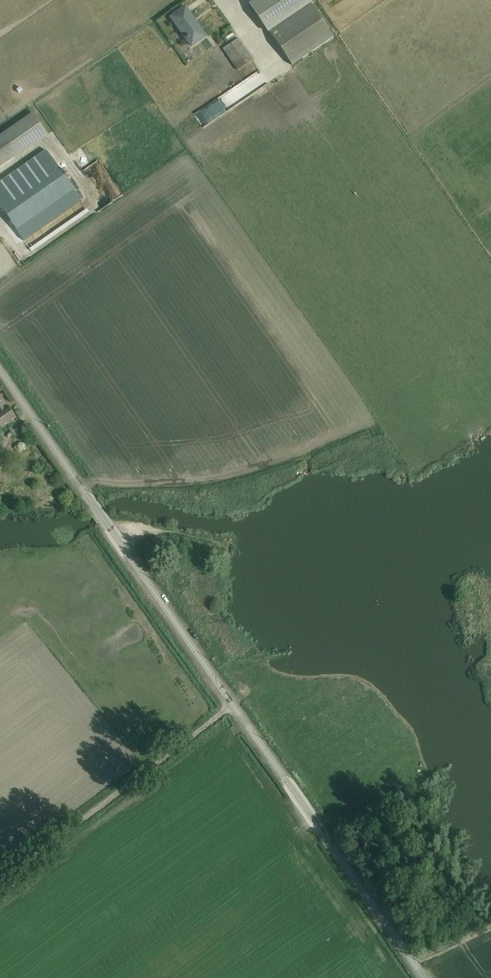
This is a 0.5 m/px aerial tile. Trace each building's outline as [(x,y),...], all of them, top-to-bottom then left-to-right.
[(311,4),(309,0),(257,0),(250,4),(269,32),(311,4)] [(311,4),(269,32),(292,65),(333,38),(311,4)] [(185,7),(170,18),(191,47),(206,36),(185,7)] [(239,38),(223,49),(238,71),(253,60),(239,38)] [(15,158),(16,159),(49,137),(32,113),(0,136),(0,168),(15,158)] [(0,181),(0,206),(24,241),(82,201),(46,150),(0,181)] [(1,429),(11,422),(14,421),(14,419),(16,418),(7,406),(5,407),(3,404),(5,403),(0,395),(0,427),(1,429)]
